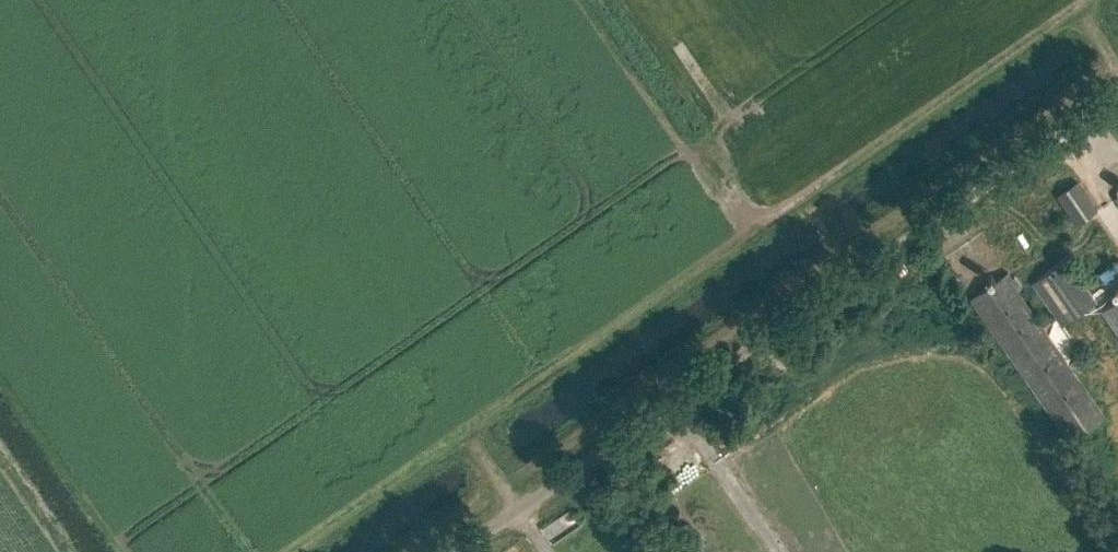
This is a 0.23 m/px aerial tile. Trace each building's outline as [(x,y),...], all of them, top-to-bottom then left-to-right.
[(1077,181),(1056,195),(1076,225),(1097,211),(1077,181)] [(1066,257),(1032,281),(1062,324),(1096,300),(1066,257)] [(1007,271),(970,296),(1070,440),(1104,416),(1009,279),(1012,277),(1007,271)] [(1101,309),(1117,333),(1117,297),(1101,309)]
